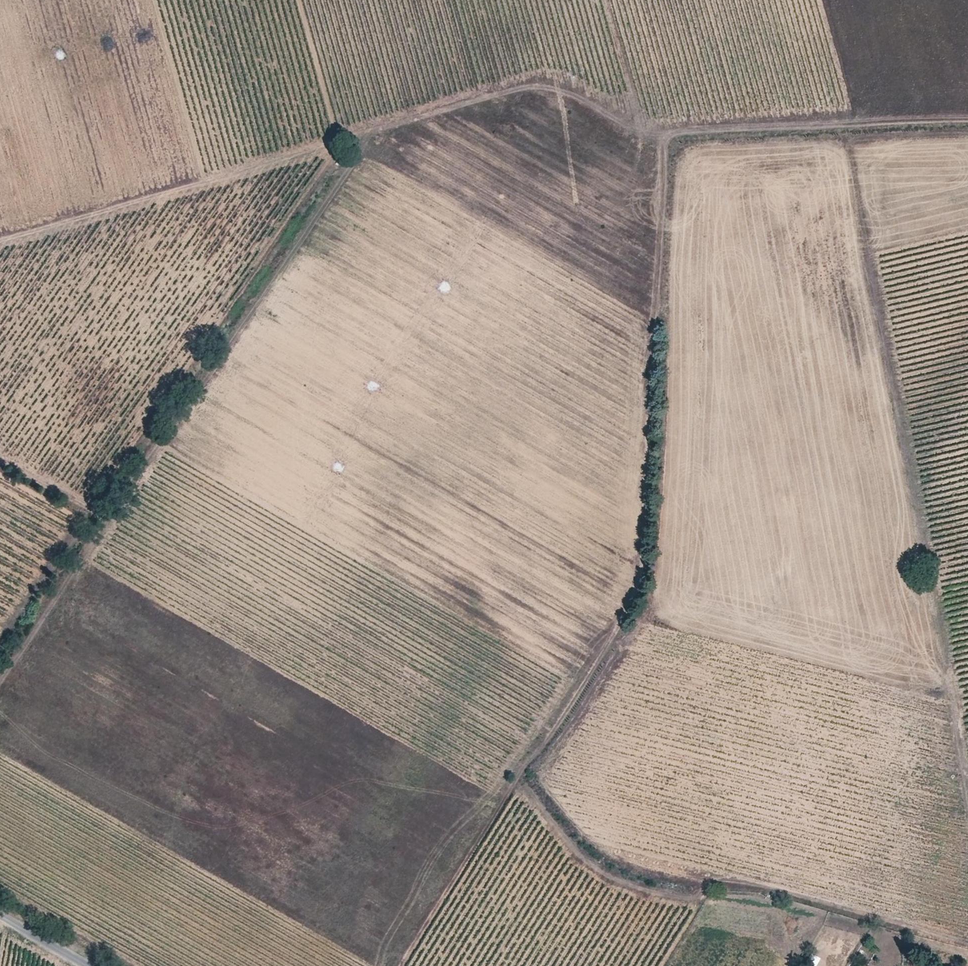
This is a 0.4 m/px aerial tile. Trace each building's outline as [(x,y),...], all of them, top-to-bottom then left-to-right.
[(819,955),(811,952),(806,964),(811,965),(815,965),(819,955)]
